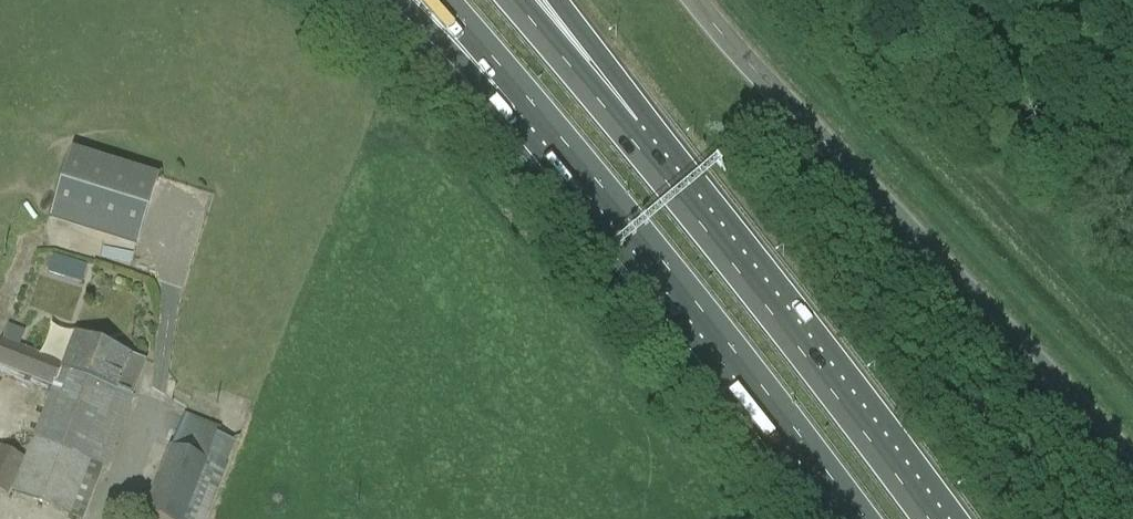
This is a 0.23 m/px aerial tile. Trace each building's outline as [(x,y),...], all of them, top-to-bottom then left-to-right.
[(54,221),(148,245),(166,172),(72,149),(54,221)] [(47,273),(83,285),(89,265),(54,254),(47,273)] [(141,361),(77,337),(49,410),(113,435),(141,361)] [(113,435),(49,410),(18,493),(82,517),(113,435)] [(224,426),(185,413),(149,515),(160,518),(210,518),(238,439),(221,433),(224,426)]
